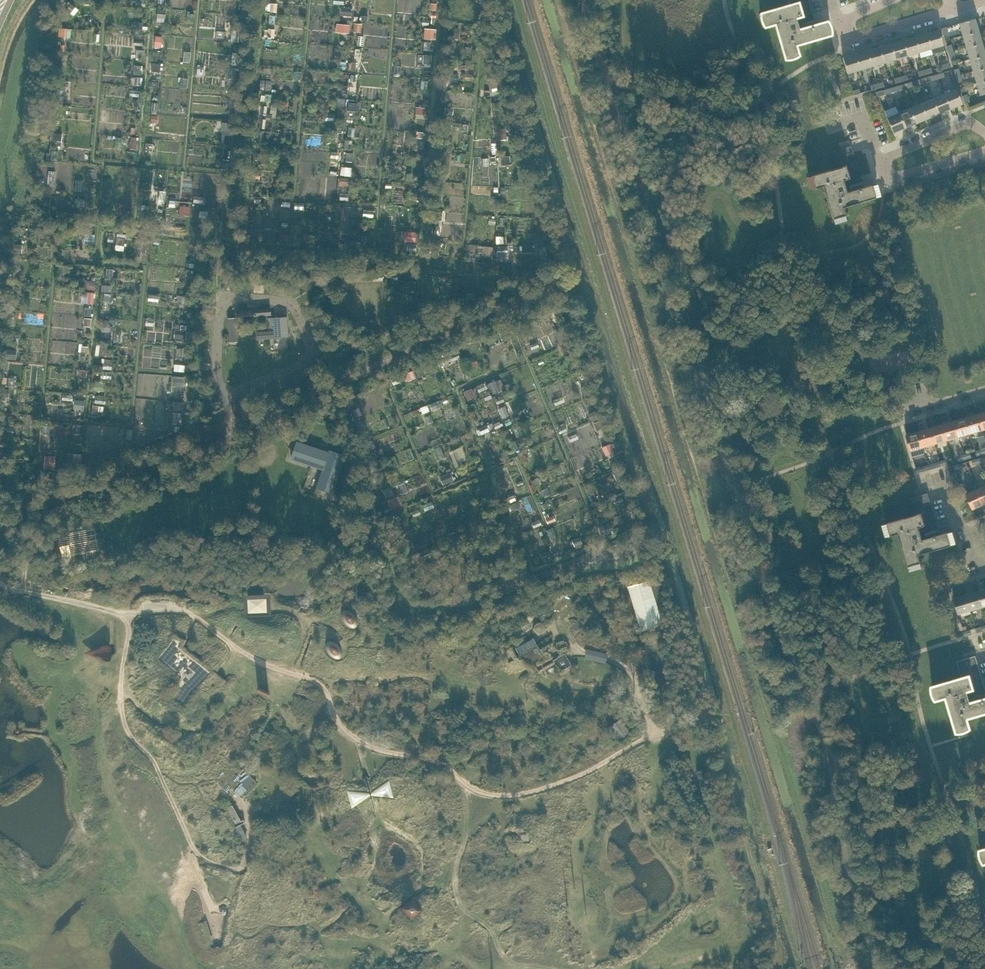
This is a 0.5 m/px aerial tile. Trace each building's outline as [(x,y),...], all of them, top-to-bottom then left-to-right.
[(790,4),(764,12),(764,13),(767,24),(767,25),(775,23),(785,55),(786,55),(785,55),(796,52),(797,52),(795,44),(828,34),(827,34),(824,23),(824,22),(814,25),(812,19),(814,19),(814,18),(813,18),(808,0),(789,0),(790,4)] [(272,10),(271,19),(278,20),(279,11),(272,10)] [(962,35),(978,30),(974,18),(959,23),(962,35)] [(352,29),(353,19),(339,19),(339,28),(352,29)] [(279,25),(268,24),(268,33),(278,33),(279,25)] [(430,25),(430,33),(438,34),(438,25),(430,25)] [(931,48),(943,45),(938,29),(927,32),(931,48)] [(966,47),(982,42),(978,30),(962,35),(966,47)] [(157,43),(166,43),(167,32),(159,31),(157,43)] [(919,52),(931,48),(927,32),(915,36),(919,52)] [(907,55),(919,52),(915,36),(903,39),(907,55)] [(895,59),(907,55),(903,39),(891,43),(895,59)] [(984,54),(982,42),(966,47),(969,59),(984,54)] [(883,62),(895,59),(891,43),(879,46),(883,62)] [(871,66),(883,62),(879,46),(867,50),(871,66)] [(419,62),(434,63),(435,50),(420,50),(419,62)] [(859,69),(871,66),(867,50),(854,53),(859,69)] [(847,73),(859,69),(854,53),(848,55),(843,57),(847,73)] [(984,67),(984,54),(969,59),(973,71),(984,67)] [(163,81),(162,56),(153,57),(153,81),(163,81)] [(350,65),(350,56),(340,56),(340,65),(350,65)] [(239,71),(239,63),(231,63),(230,71),(239,71)] [(984,80),(984,67),(973,71),(976,83),(984,80)] [(498,74),(491,75),(492,85),(499,85),(498,74)] [(984,93),(984,80),(976,83),(980,95),(984,93)] [(951,108),(962,103),(956,88),(945,93),(951,108)] [(262,89),(262,97),(273,97),(273,89),(262,89)] [(939,113),(951,108),(945,93),(933,98),(939,113)] [(928,118),(939,113),(933,98),(922,102),(928,118)] [(916,123),(928,118),(922,102),(910,107),(916,123)] [(905,127),(916,123),(910,107),(898,112),(905,127)] [(893,133),(905,127),(898,112),(887,117),(893,133)] [(500,133),(509,133),(509,119),(500,119),(500,133)] [(133,144),(141,144),(141,133),(133,132),(133,144)] [(355,143),(355,135),(347,135),(347,143),(355,143)] [(156,156),(156,139),(148,139),(148,156),(156,156)] [(853,152),(834,157),(837,167),(811,175),(811,176),(809,176),(812,188),(815,187),(823,185),(832,218),(833,218),(833,220),(845,217),(844,214),(845,214),(843,206),(875,197),(875,196),(878,196),(874,184),(871,185),(855,189),(854,183),(862,181),(861,180),(861,181),(853,152)] [(334,171),(342,171),(342,162),(334,161),(334,171)] [(343,171),(355,172),(356,163),(344,162),(343,171)] [(351,182),(352,174),(343,173),(342,181),(351,182)] [(164,186),(161,199),(167,200),(169,187),(164,186)] [(207,199),(208,193),(197,191),(196,198),(207,199)] [(78,194),(78,202),(89,202),(89,195),(78,194)] [(411,204),(411,212),(419,213),(419,205),(411,204)] [(421,236),(421,227),(408,227),(408,236),(421,236)] [(98,240),(99,230),(88,229),(88,239),(98,240)] [(499,239),(507,239),(506,230),(498,231),(499,239)] [(494,252),(494,241),(481,240),(480,251),(494,252)] [(509,241),(498,241),(499,253),(509,253),(509,241)] [(88,276),(87,284),(97,286),(99,277),(88,276)] [(106,297),(113,298),(115,289),(107,288),(106,297)] [(151,289),(151,298),(163,297),(162,289),(151,289)] [(119,314),(125,315),(127,305),(120,304),(119,314)] [(258,315),(271,314),(270,307),(257,308),(258,315)] [(148,321),(156,322),(157,316),(150,314),(148,321)] [(288,337),(286,320),(286,316),(267,317),(268,328),(274,327),(275,338),(288,337)] [(114,330),(114,317),(104,317),(104,330),(114,330)] [(230,342),(237,341),(235,317),(228,318),(230,342)] [(137,352),(138,329),(116,328),(116,340),(103,339),(102,350),(137,352)] [(531,339),(534,345),(542,341),(539,335),(531,339)] [(499,399),(507,396),(498,374),(465,387),(469,397),(477,394),(479,399),(484,397),(482,394),(494,389),(499,399)] [(515,408),(511,399),(500,404),(504,414),(495,418),(497,424),(514,417),(511,410),(515,408)] [(94,400),(94,410),(103,411),(103,400),(94,400)] [(563,422),(575,465),(598,458),(600,465),(608,462),(598,427),(605,425),(599,405),(590,408),(595,423),(585,425),(588,436),(582,438),(579,427),(570,430),(568,420),(563,422)] [(971,433),(983,429),(978,413),(966,417),(971,433)] [(959,436),(971,433),(966,417),(955,420),(959,436)] [(485,431),(494,426),(490,419),(481,424),(485,431)] [(947,440),(959,436),(955,420),(943,424),(947,440)] [(935,443),(947,440),(943,424),(931,427),(935,443)] [(923,447),(935,443),(931,427),(919,431),(923,447)] [(925,450),(923,447),(919,431),(907,434),(912,454),(925,450)] [(298,440),(292,457),(323,468),(329,451),(298,440)] [(83,461),(83,448),(69,447),(68,460),(83,461)] [(460,447),(453,450),(458,462),(465,460),(460,447)] [(353,457),(345,454),(330,449),(329,451),(323,468),(316,487),(332,493),(340,495),(353,457)] [(57,464),(58,450),(46,450),(46,464),(57,464)] [(391,453),(395,462),(401,460),(397,450),(391,453)] [(621,463),(615,464),(616,473),(623,472),(621,463)] [(918,473),(931,469),(929,464),(916,468),(918,473)] [(973,509),(984,503),(978,488),(966,493),(973,509)] [(390,495),(393,506),(399,504),(396,493),(390,495)] [(941,534),(930,499),(911,504),(914,514),(889,522),(886,523),(889,535),(892,534),(900,532),(909,565),(910,565),(910,567),(922,564),(921,561),(922,561),(919,554),(952,544),(955,543),(951,531),(949,532),(948,532),(941,534)] [(433,517),(439,515),(437,509),(431,511),(433,517)] [(59,530),(63,552),(99,546),(95,524),(59,530)] [(642,629),(661,623),(649,580),(629,586),(642,629)] [(971,610),(983,606),(978,590),(966,594),(971,610)] [(959,613),(971,610),(966,594),(954,597),(959,613)] [(543,607),(537,611),(542,619),(548,615),(543,607)] [(361,621),(361,613),(351,613),(352,621),(361,621)] [(541,651),(537,643),(519,654),(532,676),(555,663),(560,671),(571,664),(565,653),(561,654),(555,645),(547,651),(546,648),(541,651)] [(584,656),(605,661),(606,657),(608,652),(587,646),(585,652),(584,656)] [(978,662),(959,667),(962,677),(936,685),(934,686),(937,698),(940,697),(948,695),(957,728),(958,728),(958,730),(970,727),(968,721),(967,716),(984,711),(984,686),(978,662)] [(645,719),(639,706),(629,710),(635,724),(645,719)] [(630,728),(621,716),(607,726),(617,739),(630,728)] [(229,767),(216,782),(226,791),(228,789),(232,793),(233,791),(240,797),(251,784),(255,780),(241,768),(236,774),(229,767)] [(370,790),(348,788),(352,806),(370,793),(374,810),(375,810),(366,775),(365,775),(366,777),(368,784),(370,790)] [(372,789),(370,782),(368,776),(368,775),(367,775),(376,810),(377,810),(372,793),(395,795),(390,777),(372,789)] [(232,804),(224,808),(236,828),(237,827),(242,825),(243,824),(232,804)] [(237,827),(244,840),(249,838),(242,825),(237,827)] [(529,829),(518,829),(518,832),(520,832),(520,839),(529,839),(529,829)] [(420,914),(420,905),(415,904),(415,901),(408,901),(407,913),(420,914)] [(201,922),(208,945),(214,943),(207,920),(201,922)]
